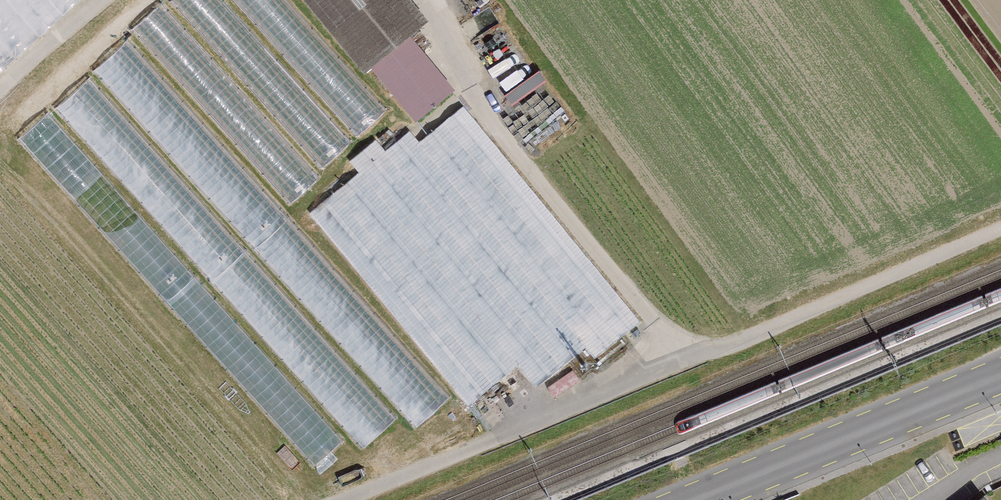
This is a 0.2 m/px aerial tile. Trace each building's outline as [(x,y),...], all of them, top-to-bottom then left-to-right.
[(75,0),(0,0),(0,65),(75,0)] [(405,0),(294,0),(362,82),(370,76),(414,129),(453,96),(408,42),(427,27),(405,0)] [(455,406),(129,38),(95,67),(422,435),(455,406)] [(57,105),(368,456),(402,426),(91,75),(57,105)] [(313,209),(462,408),(518,366),(536,390),(631,319),(464,96),(313,209)] [(18,137),(313,466),(343,440),(48,111),(18,137)]
